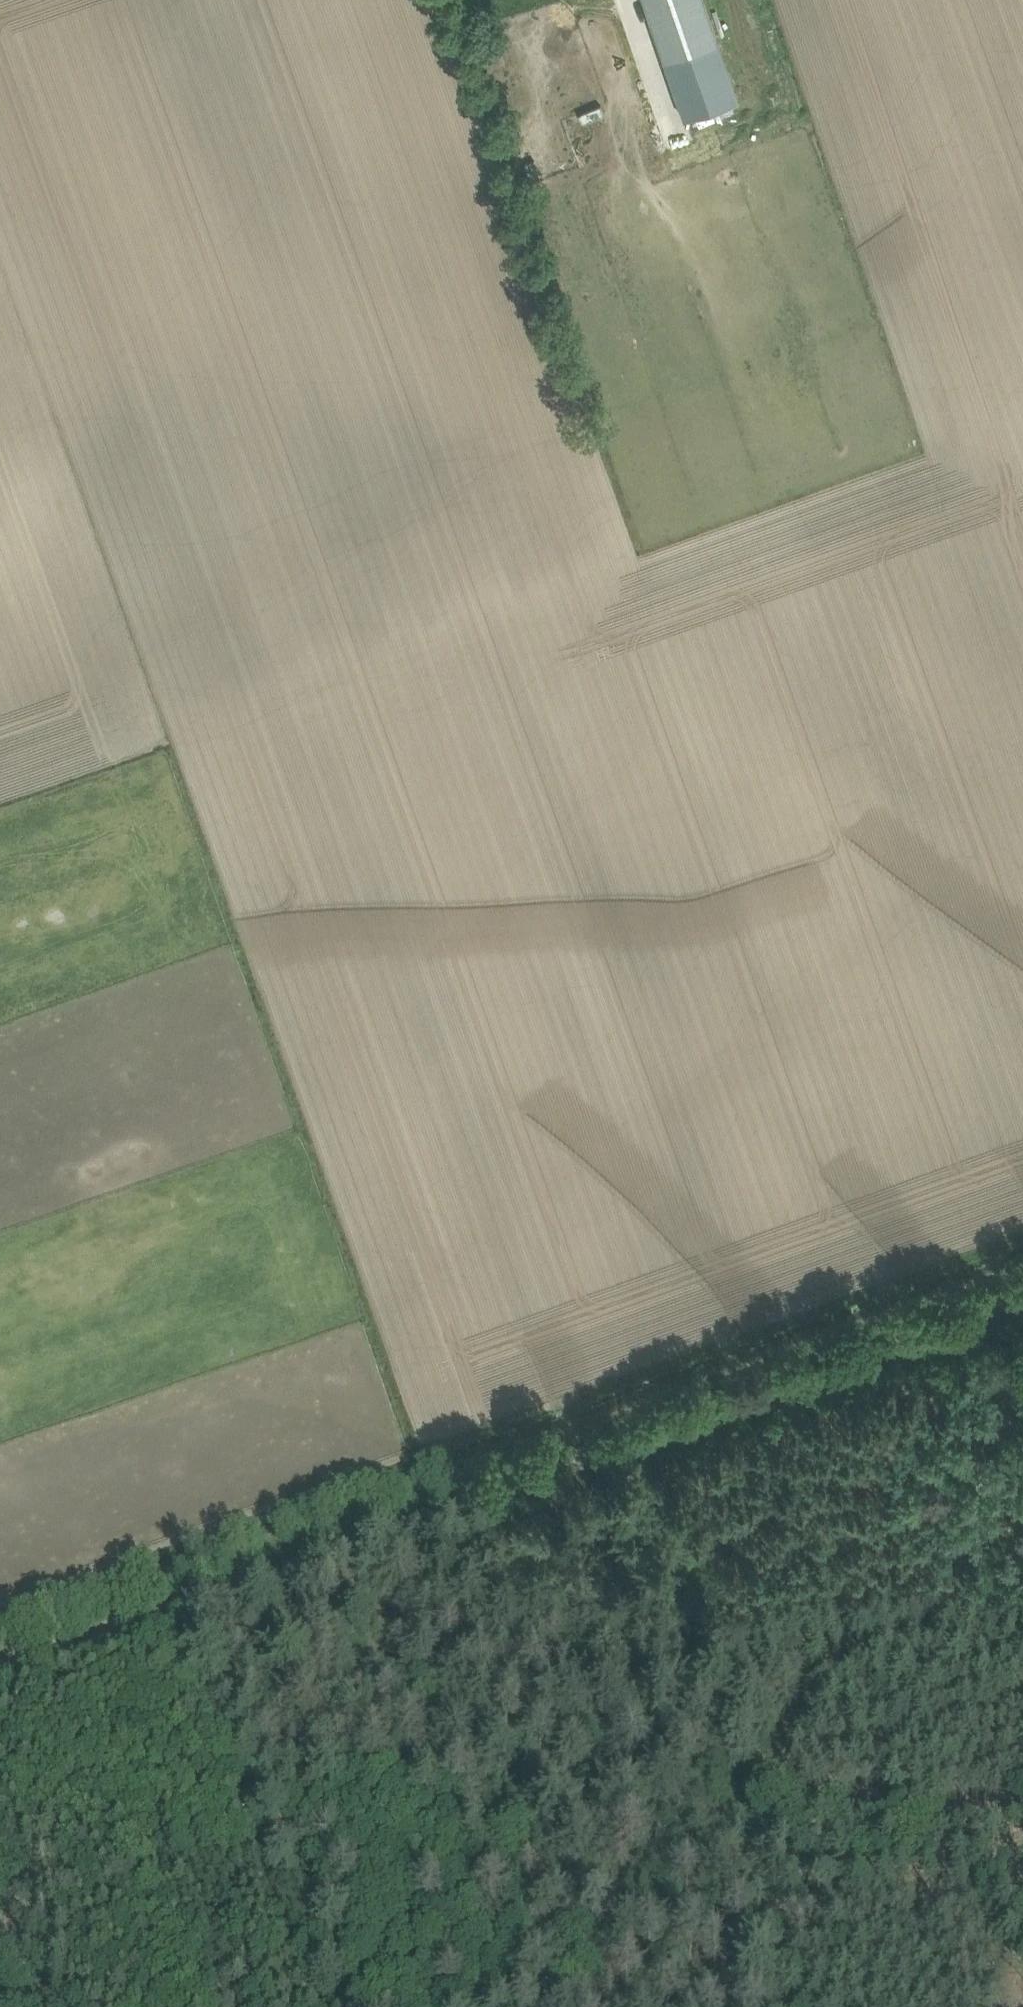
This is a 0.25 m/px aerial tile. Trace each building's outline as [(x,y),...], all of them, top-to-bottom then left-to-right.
[(666,62),(695,52),(718,44),(719,43),(704,0),(644,0),(666,62)]
